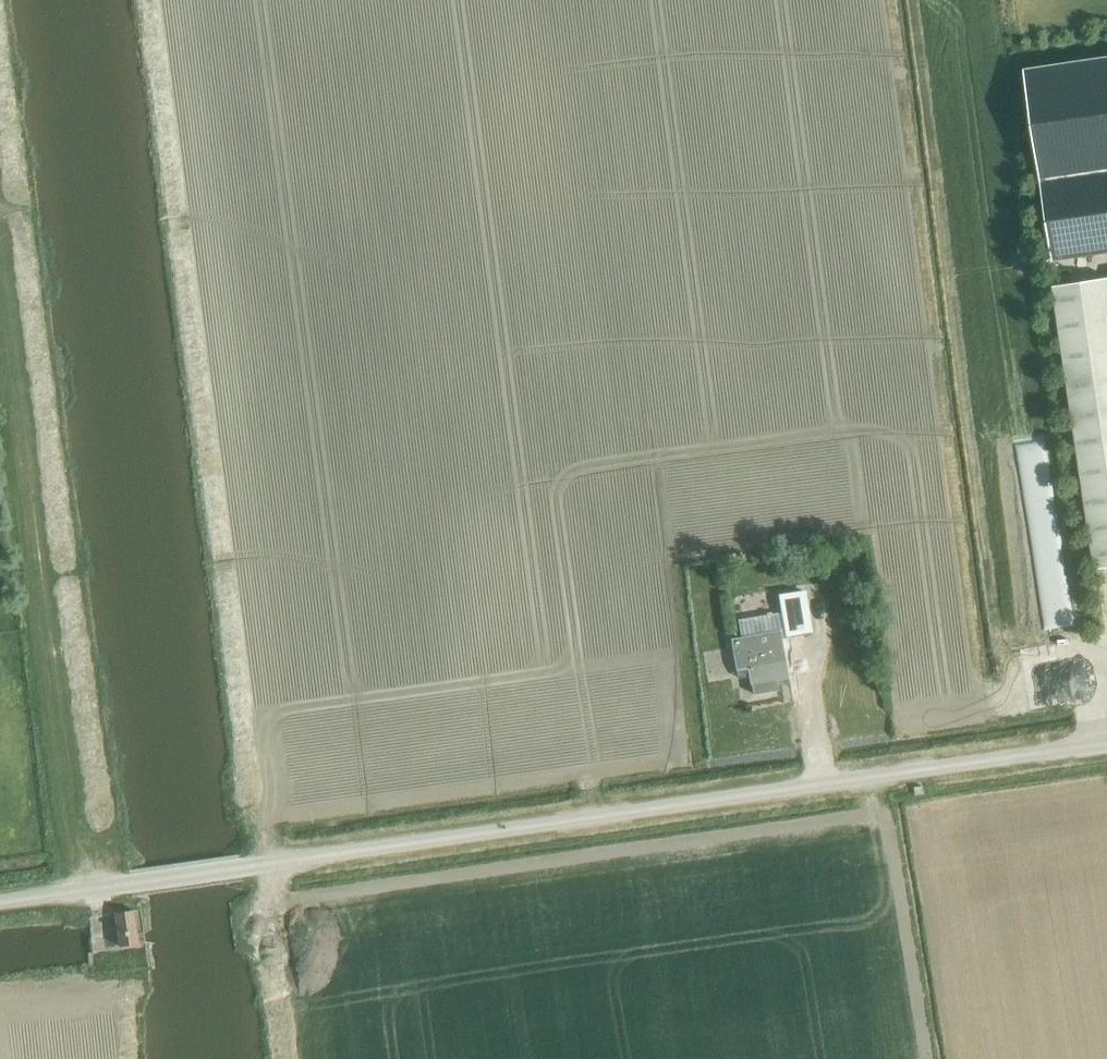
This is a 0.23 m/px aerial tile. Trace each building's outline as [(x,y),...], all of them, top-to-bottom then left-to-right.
[(1045,184),(1055,259),(1106,252),(1106,176),(1045,184)] [(1095,568),(1106,567),(1106,278),(1056,285),(1095,568)] [(776,596),(782,637),(807,633),(803,608),(808,607),(806,592),(776,596)] [(1081,621),(1063,626),(1067,640),(1085,634),(1081,621)] [(778,679),(788,677),(779,630),(730,638),(736,670),(747,668),(752,695),(780,690),(778,679)] [(113,913),(118,947),(137,944),(132,910),(113,913)]
